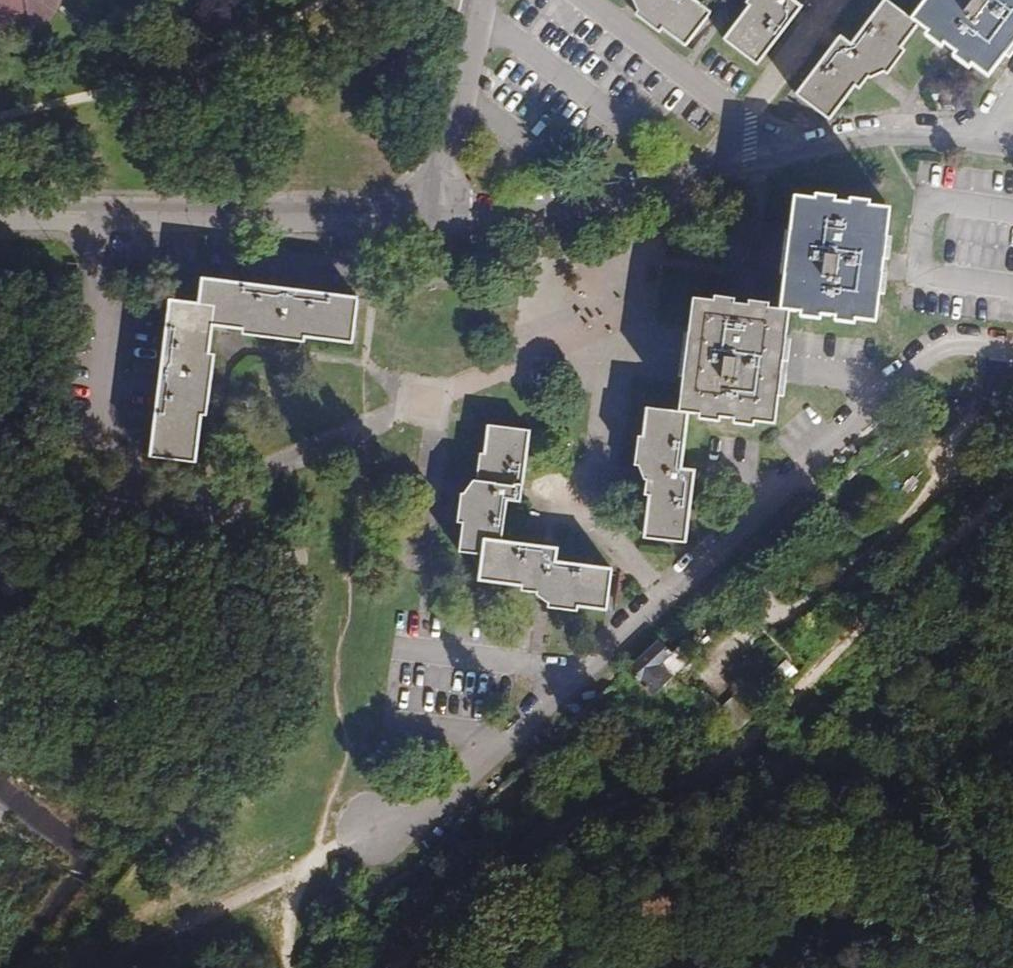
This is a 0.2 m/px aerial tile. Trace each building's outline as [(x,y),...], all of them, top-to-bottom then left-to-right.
[(640,10),(645,4),(641,0),(635,0),(640,10)] [(645,4),(640,10),(636,15),(660,33),(663,29),(686,46),(710,14),(692,0),(641,0),(645,4)] [(747,3),(751,6),(725,40),(757,65),(801,8),(791,0),(750,0),(747,3)] [(900,48),(918,25),(912,20),(886,0),(851,46),(841,38),(797,95),(829,120),(855,86),(859,89),(868,76),(876,66),(884,72),(886,74),(904,51),(900,48)] [(912,20),(918,25),(928,32),(925,36),(941,48),(944,44),(956,53),(953,57),(969,69),(972,65),(988,78),(1005,55),(1009,58),(1012,54),(1012,0),(927,0),(912,20)] [(884,72),(876,66),(868,76),(870,79),(884,72)] [(781,310),(789,311),(801,313),(801,317),(821,320),(821,315),(835,317),(835,321),(855,324),(855,319),(876,322),(879,294),(885,295),(887,273),(882,272),(884,259),(889,260),(892,238),(886,237),(890,209),(869,207),(870,202),(850,200),(850,204),(835,202),(836,198),(816,195),(815,200),(795,197),(791,232),(785,231),(780,275),(785,275),(781,310)] [(203,280),(200,305),(172,301),(152,457),(196,463),(202,415),(207,416),(214,355),(209,354),(213,326),(244,330),(243,335),(304,342),(305,337),(353,343),(358,300),(203,280)] [(684,378),(680,412),(688,413),(700,415),(700,419),(720,422),(720,417),(735,419),(734,424),(754,426),(754,422),(775,424),(779,396),(783,397),(786,375),(781,374),(783,361),(788,362),(791,340),(785,339),(789,311),(781,310),(769,309),(769,304),(749,302),(749,306),(734,304),(735,300),(715,297),(714,302),(694,299),(689,334),(684,333),(679,377),(684,378)] [(681,470),(688,413),(680,412),(648,408),(644,437),(639,437),(636,465),(639,466),(649,467),(647,480),(645,495),(650,496),(645,538),(685,543),(694,471),(681,470)] [(472,554),(484,556),(486,539),(503,541),(508,500),(519,501),(529,431),(490,426),(486,455),(481,454),(477,482),(475,496),(464,494),(462,494),(458,523),(464,523),(460,552),(472,554)] [(639,466),(645,480),(647,480),(649,467),(639,466)] [(475,496),(477,482),(474,481),(464,494),(475,496)] [(486,539),(484,556),(482,571),(480,580),(523,586),(522,591),(537,593),(550,595),(549,604),(548,608),(577,611),(578,606),(607,610),(612,570),(555,563),(557,549),(503,541),(486,539)] [(484,556),(472,554),(479,570),(482,571),(484,556)] [(549,604),(550,595),(537,593),(536,595),(549,604)] [(659,647),(634,671),(654,693),(679,668),(659,647)]
